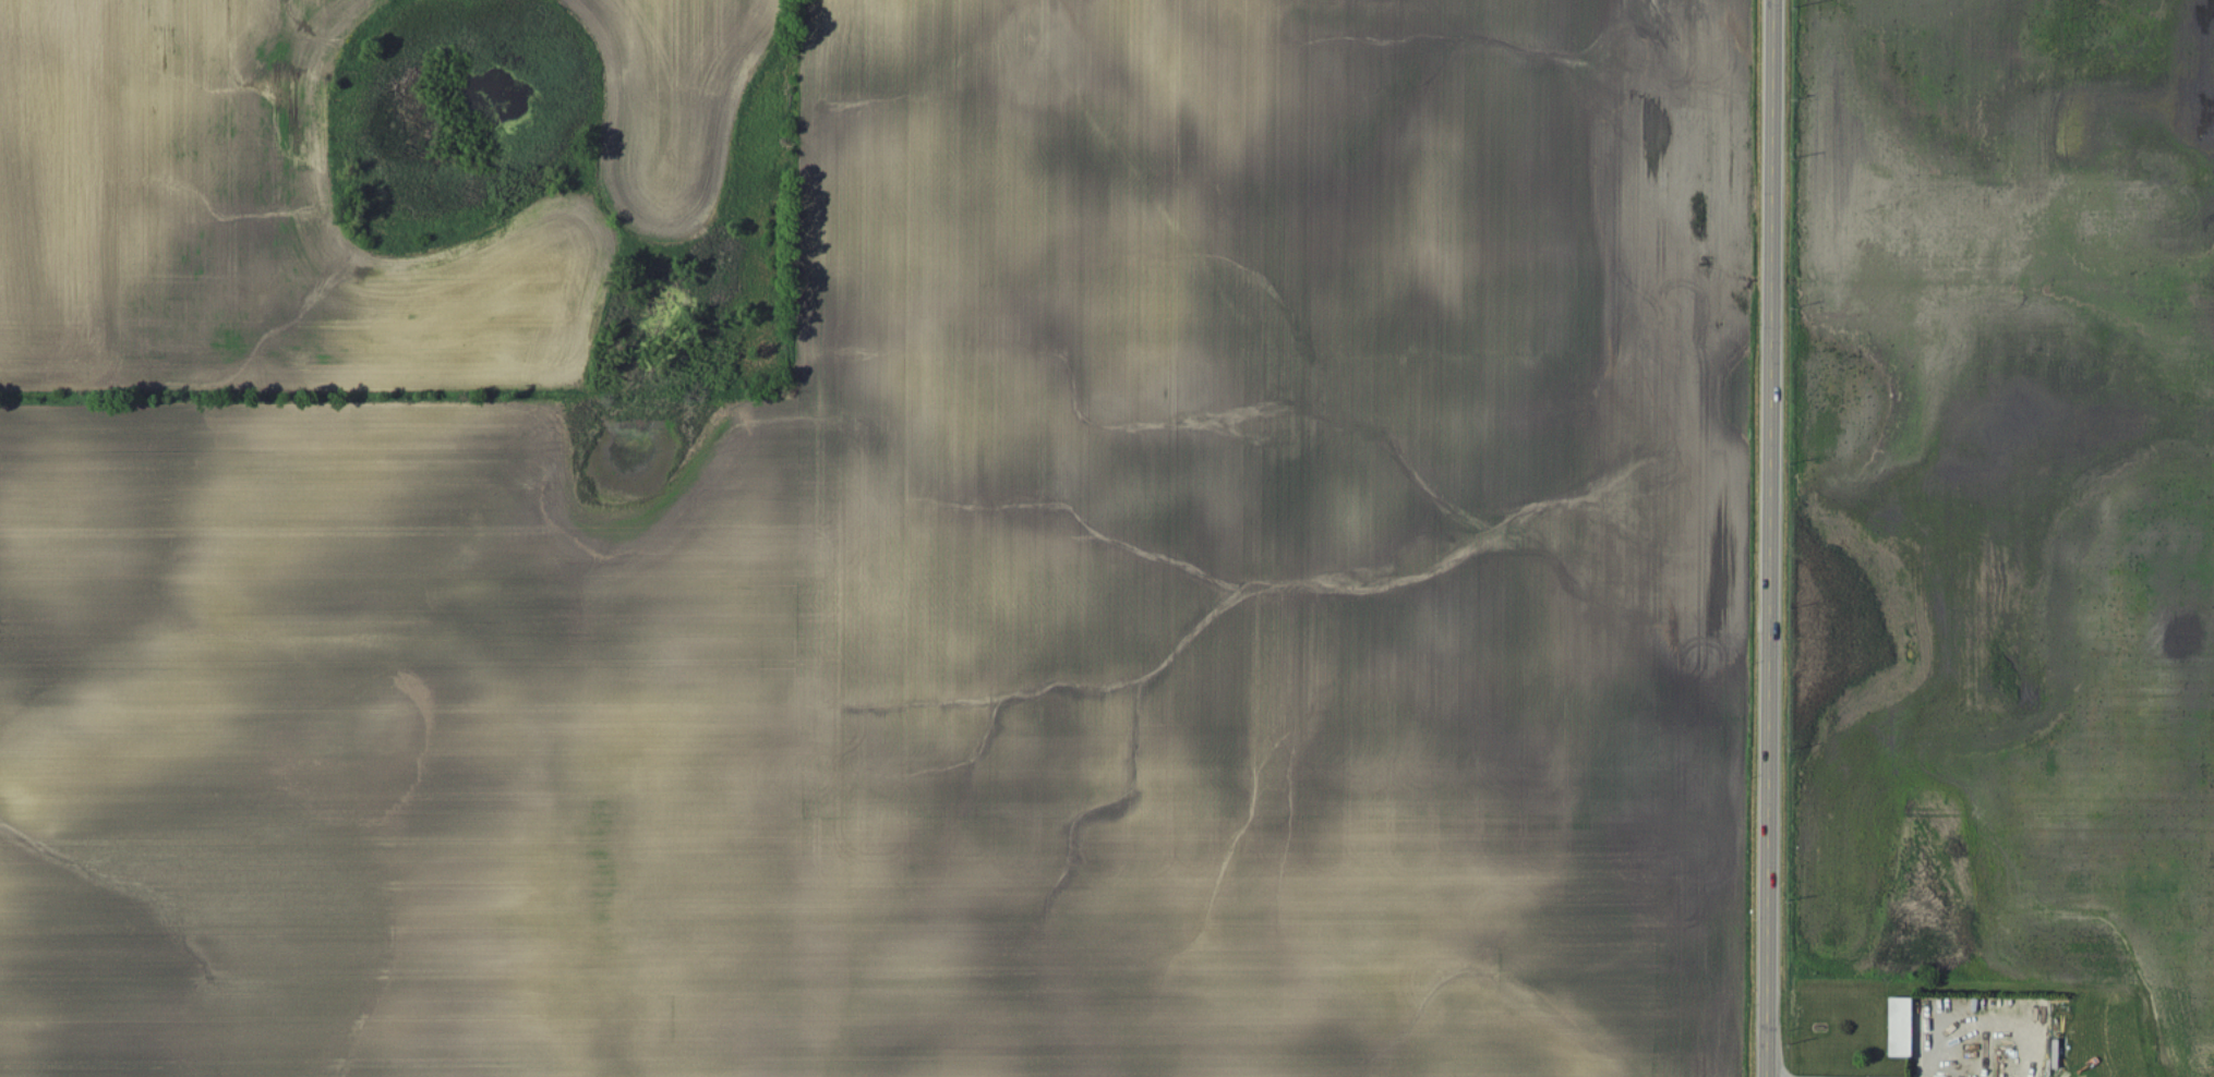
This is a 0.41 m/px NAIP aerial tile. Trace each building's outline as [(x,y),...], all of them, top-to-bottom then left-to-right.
[(1915,1059),(1916,1000),(1893,999),(1892,1058),(1915,1059)]
